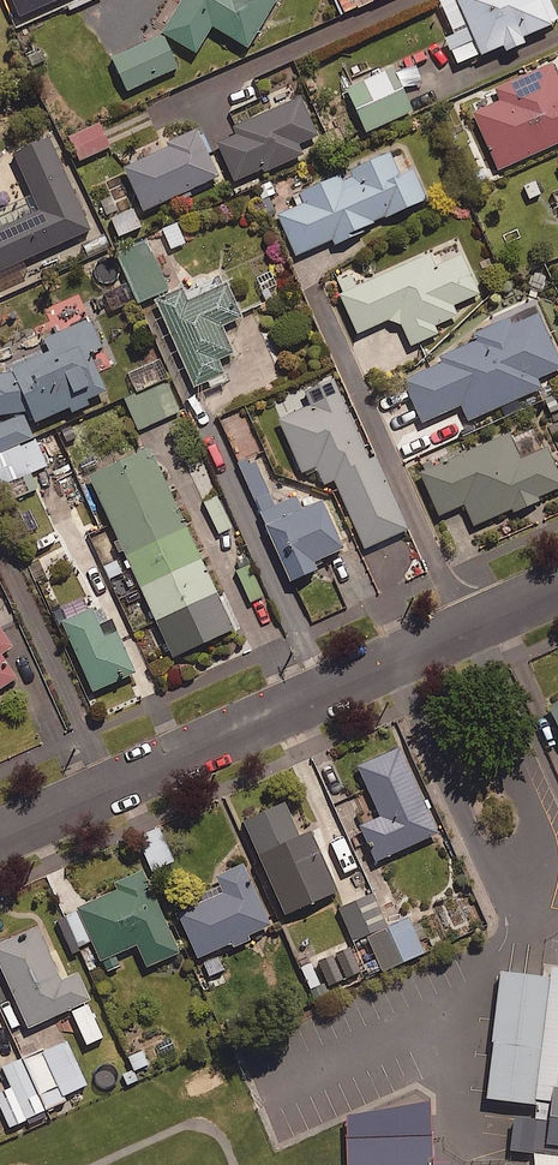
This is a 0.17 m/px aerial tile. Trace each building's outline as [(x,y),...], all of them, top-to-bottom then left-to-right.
[(158,35),(193,56),(210,28),(244,49),(274,0),(179,0),(158,35)] [(547,0),(453,0),(471,41),(449,50),(455,65),(556,21),(547,0)] [(550,65),(493,90),(498,102),(472,114),(497,171),(557,143),(557,83),(550,65)] [(416,112),(397,68),(349,89),(367,133),(416,112)] [(298,98),(231,128),(235,135),(215,144),(233,183),(260,171),(262,174),(302,156),(297,145),(316,137),(298,98)] [(109,149),(98,125),(70,138),(82,162),(109,149)] [(196,127),(167,140),(170,145),(123,166),(143,209),(218,175),(196,127)] [(49,135),(13,151),(39,208),(0,225),(0,268),(90,227),(49,135)] [(337,176),(296,194),(301,205),(274,216),(293,258),(330,242),(332,247),(362,233),(360,229),(423,201),(410,172),(398,178),(388,154),(347,172),(350,179),(340,183),(337,176)] [(142,229),(134,211),(113,220),(120,238),(142,229)] [(180,225),(162,232),(171,253),(189,245),(180,225)] [(168,289),(148,240),(123,251),(143,299),(168,289)] [(428,255),(337,296),(355,336),(386,322),(399,327),(408,348),(436,335),(432,327),(454,317),(450,307),(476,295),(459,256),(433,268),(428,255)] [(181,286),(155,298),(194,385),(224,372),(218,358),(233,351),(221,323),(241,314),(226,281),(187,299),(181,286)] [(507,319),(470,336),(474,343),(438,358),(440,364),(401,381),(420,425),(459,408),(465,423),(540,390),(536,380),(557,370),(557,362),(537,314),(510,326),(507,319)] [(89,317),(44,337),(49,350),(12,367),(14,371),(0,373),(0,413),(30,409),(35,422),(108,389),(91,351),(102,346),(89,317)] [(167,380),(159,361),(129,374),(138,393),(167,380)] [(180,412),(166,383),(126,401),(139,431),(180,412)] [(409,528),(377,454),(369,457),(341,392),(280,418),(303,471),(317,465),(325,484),(334,480),(363,548),(409,528)] [(24,415),(0,426),(0,477),(4,486),(47,467),(24,415)] [(509,431),(420,471),(439,514),(465,503),(474,524),(513,507),(514,511),(541,499),(539,495),(557,487),(557,468),(548,445),(521,457),(509,431)] [(149,445),(89,473),(173,655),(233,628),(149,445)] [(205,462),(189,468),(202,500),(218,493),(205,462)] [(344,546),(322,498),(265,523),(290,580),(318,567),(314,559),(344,546)] [(221,500),(206,507),(219,536),(234,530),(221,500)] [(91,606),(61,620),(93,691),(136,672),(117,630),(104,636),(91,606)] [(17,676),(1,652),(11,645),(0,628),(0,687),(17,676)] [(548,704),(557,726),(557,700),(548,704)] [(438,832),(399,745),(357,764),(381,815),(360,825),(376,860),(438,832)] [(284,801),(243,818),(285,913),(337,890),(311,830),(299,835),(284,801)] [(272,924),(244,861),(216,874),(224,892),(178,912),(198,957),(272,924)] [(178,951),(142,870),(113,883),(116,889),(77,907),(101,960),(137,943),(147,965),(178,951)] [(426,954),(410,920),(370,938),(386,972),(426,954)] [(0,942),(0,962),(28,1026),(90,998),(78,971),(60,979),(37,926),(0,942)] [(336,957),(346,979),(360,973),(350,951),(336,957)] [(318,965),(328,987),(346,979),(336,957),(318,965)] [(501,971),(486,1098),(537,1104),(536,1119),(515,1116),(511,1149),(557,1155),(557,978),(501,971)] [(13,1138),(29,1131),(25,1124),(67,1106),(63,1098),(86,1087),(67,1042),(4,1070),(13,1088),(0,1094),(0,1108),(13,1138)] [(451,1160),(434,1161),(432,1098),(346,1114),(348,1164),(451,1164),(451,1160)]
